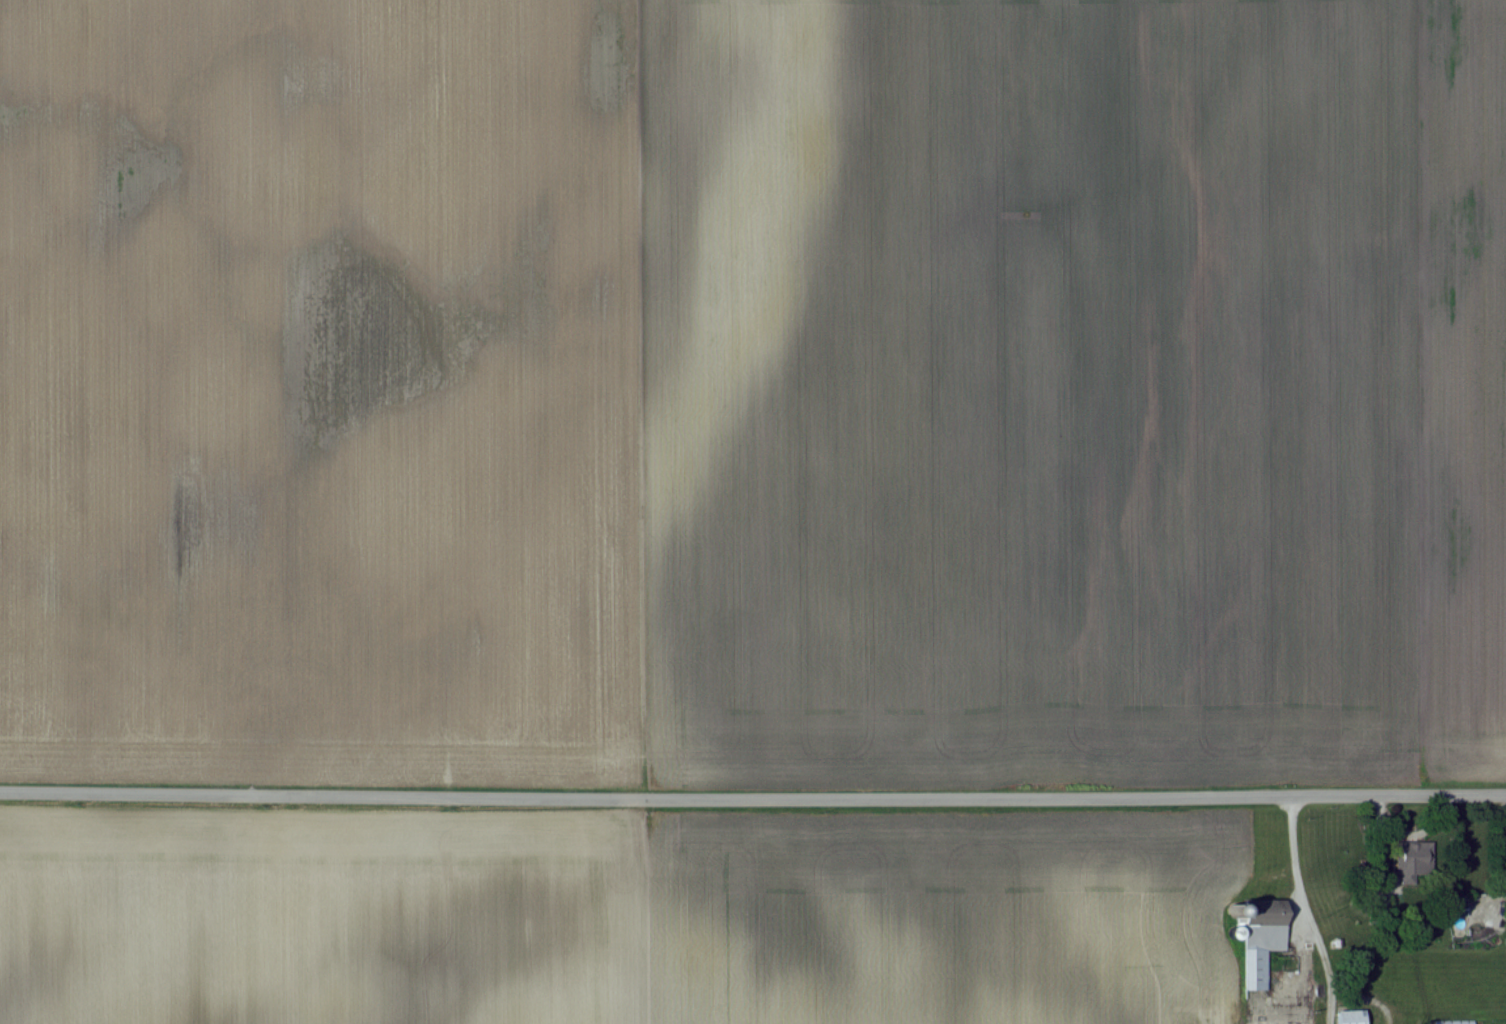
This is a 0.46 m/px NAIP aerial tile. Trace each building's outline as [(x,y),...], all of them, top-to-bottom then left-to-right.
[(1402,882),(1415,882),(1415,873),(1428,872),(1427,844),(1400,845),(1402,882)] [(1267,989),(1266,950),(1285,950),(1284,899),(1244,899),(1245,990),(1267,989)] [(1364,1010),(1337,1010),(1338,1023),(1365,1023),(1364,1010)]
